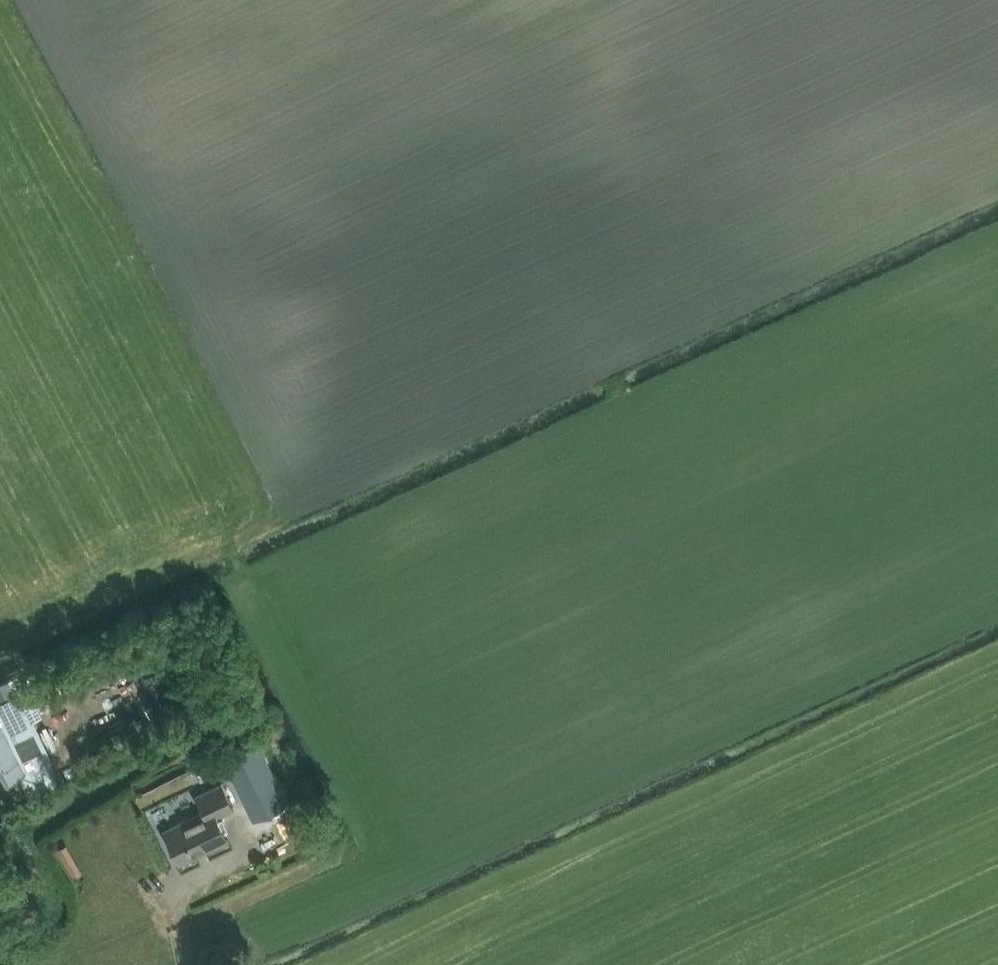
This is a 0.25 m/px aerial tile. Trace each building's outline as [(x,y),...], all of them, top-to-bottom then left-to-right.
[(50,760),(18,693),(0,702),(0,784),(50,760)] [(289,803),(258,739),(222,756),(253,820),(289,803)] [(233,808),(221,784),(196,796),(204,811),(164,831),(179,863),(228,839),(217,816),(233,808)]
